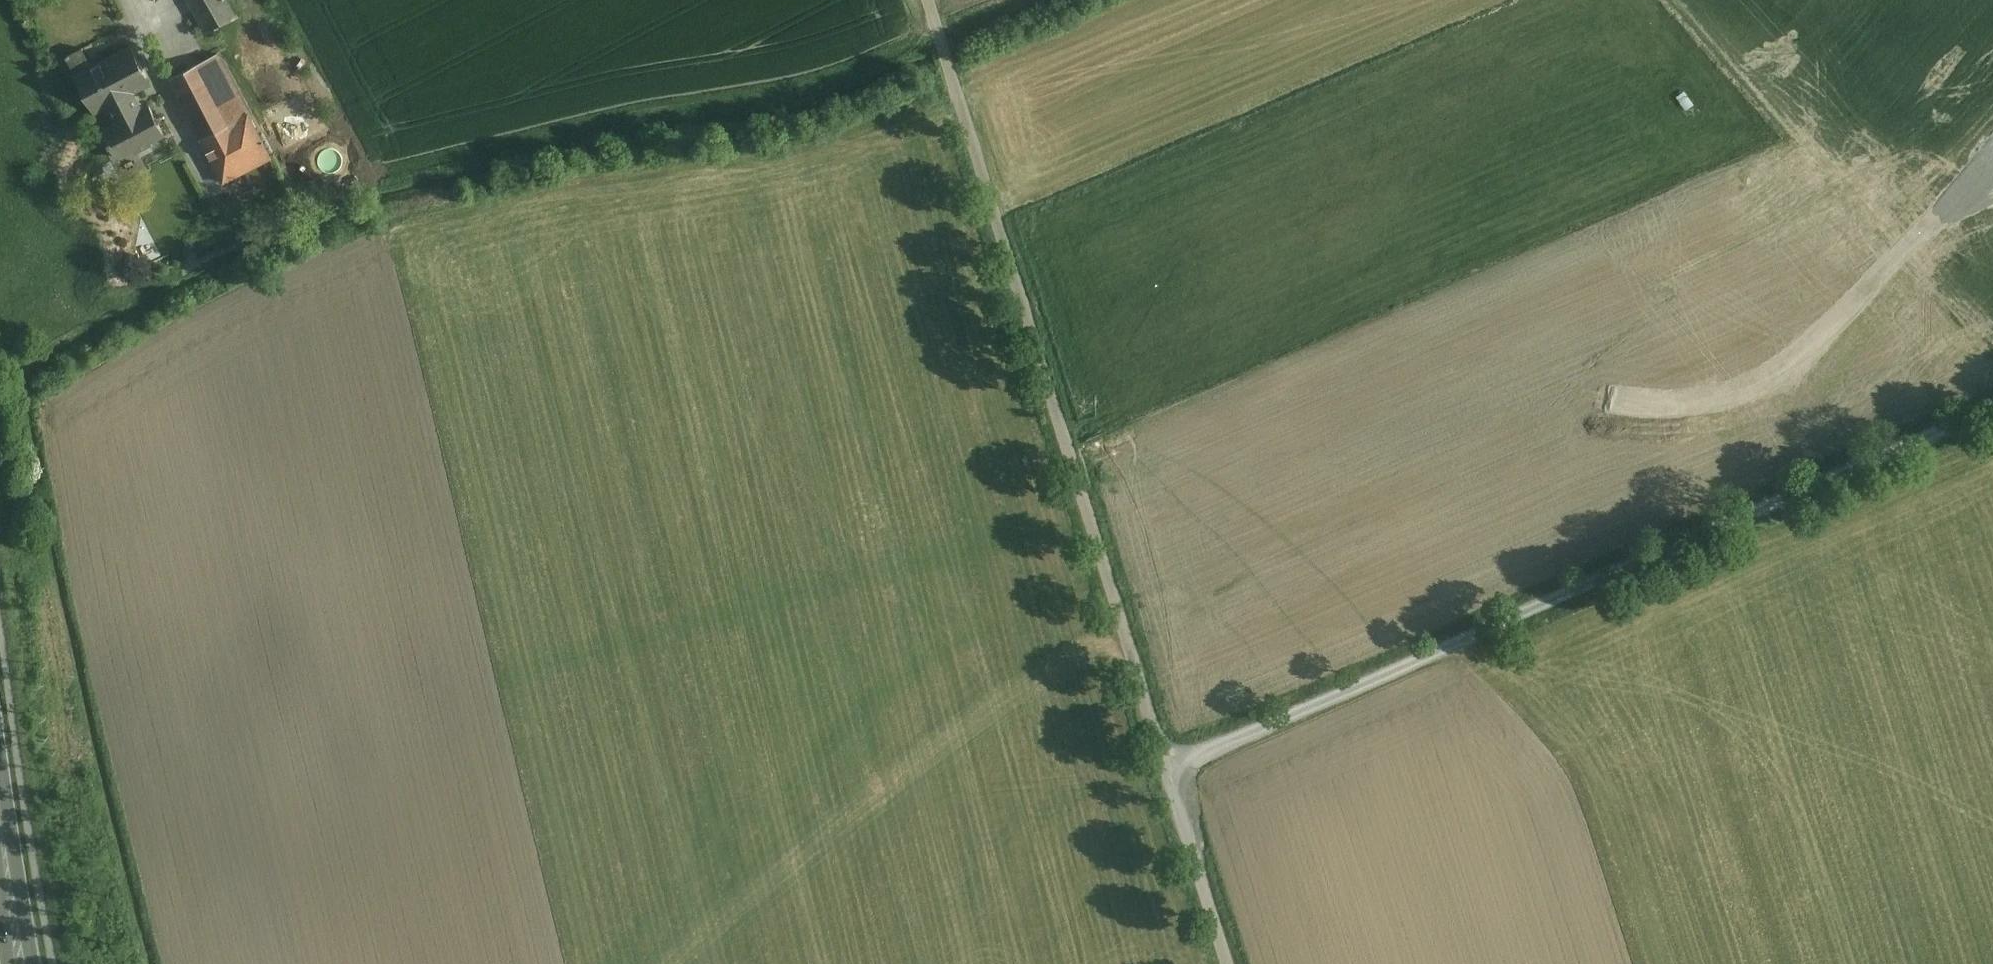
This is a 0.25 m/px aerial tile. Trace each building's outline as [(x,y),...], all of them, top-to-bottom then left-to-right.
[(152,90),(131,47),(79,71),(99,113),(112,107),(121,126),(105,133),(119,164),(169,140),(156,113),(139,121),(129,100),(152,90)] [(270,156),(215,47),(164,73),(219,182),(270,156)]
